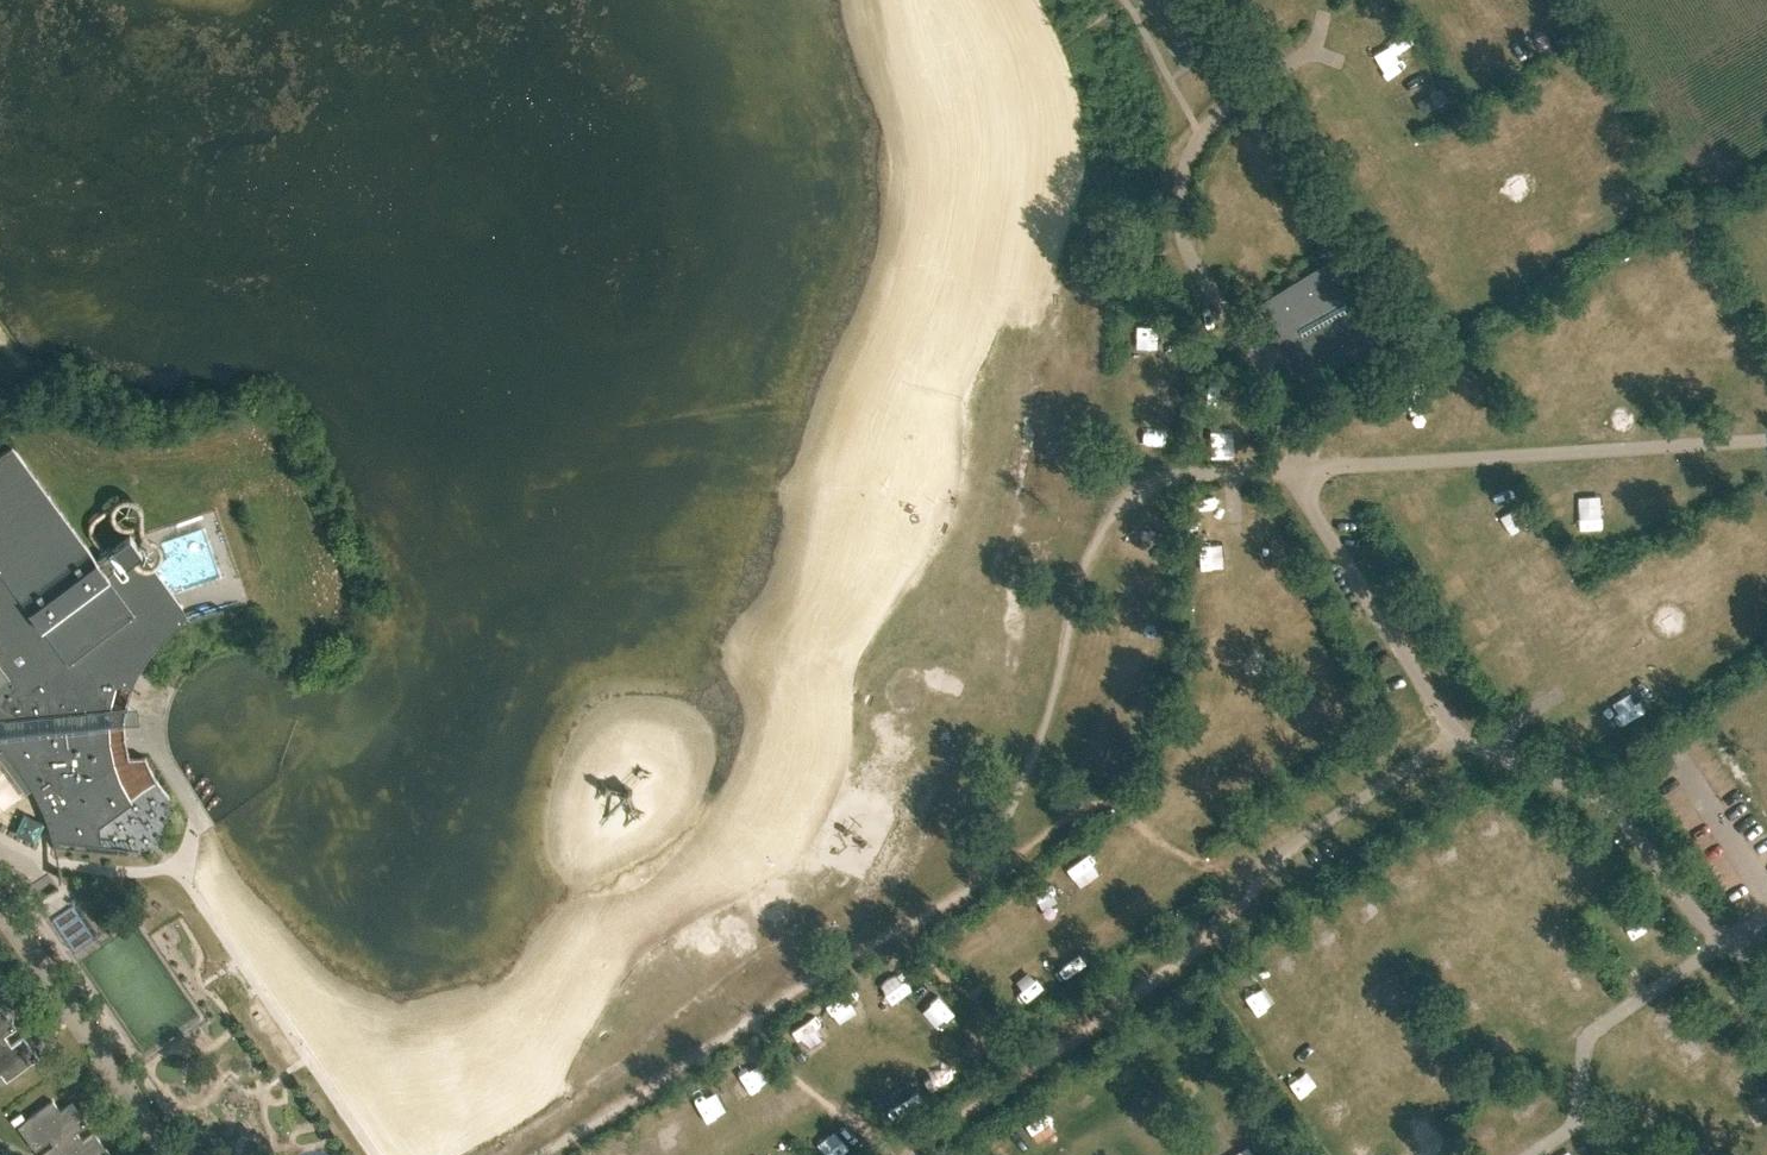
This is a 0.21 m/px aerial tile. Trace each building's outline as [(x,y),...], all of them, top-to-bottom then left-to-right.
[(1261,299),(1282,330),(1274,336),(1288,349),(1291,347),(1311,379),(1396,326),(1373,297),(1379,293),(1365,279),(1363,280),(1346,246),(1261,299)] [(1,747),(4,750),(2,752),(27,787),(29,786),(32,789),(35,795),(38,800),(40,805),(43,811),(45,816),(47,822),(49,827),(51,833),(52,838),(52,847),(100,852),(101,843),(100,825),(158,782),(155,779),(154,776),(152,773),(150,769),(149,766),(147,763),(145,757),(129,759),(128,756),(127,753),(127,749),(126,746),(126,742),(125,737),(125,731),(124,726),(124,720),(125,712),(126,705),(128,697),(129,690),(130,685),(139,667),(141,663),(150,650),(161,638),(187,619),(181,604),(173,592),(153,566),(130,535),(129,533),(95,558),(11,443),(0,451),(0,746),(1,747)] [(8,768),(3,755),(0,756),(0,771),(8,768)] [(56,918),(76,949),(97,936),(77,904),(56,918)] [(4,1034),(15,1026),(0,1005),(0,1036),(4,1034)] [(5,1079),(37,1056),(22,1035),(10,1043),(4,1034),(0,1036),(0,1071),(5,1079)] [(176,1076),(190,1070),(183,1051),(169,1057),(176,1076)] [(1766,1121),(1766,1098),(1757,1103),(1766,1121)] [(49,1137),(54,1144),(75,1130),(86,1121),(71,1101),(60,1109),(52,1099),(17,1124),(35,1148),(49,1137)] [(1026,1117),(1039,1140),(1052,1133),(1039,1110),(1026,1117)] [(40,1154),(105,1154),(109,1152),(93,1131),(82,1139),(75,1130),(54,1144),(40,1154)]
